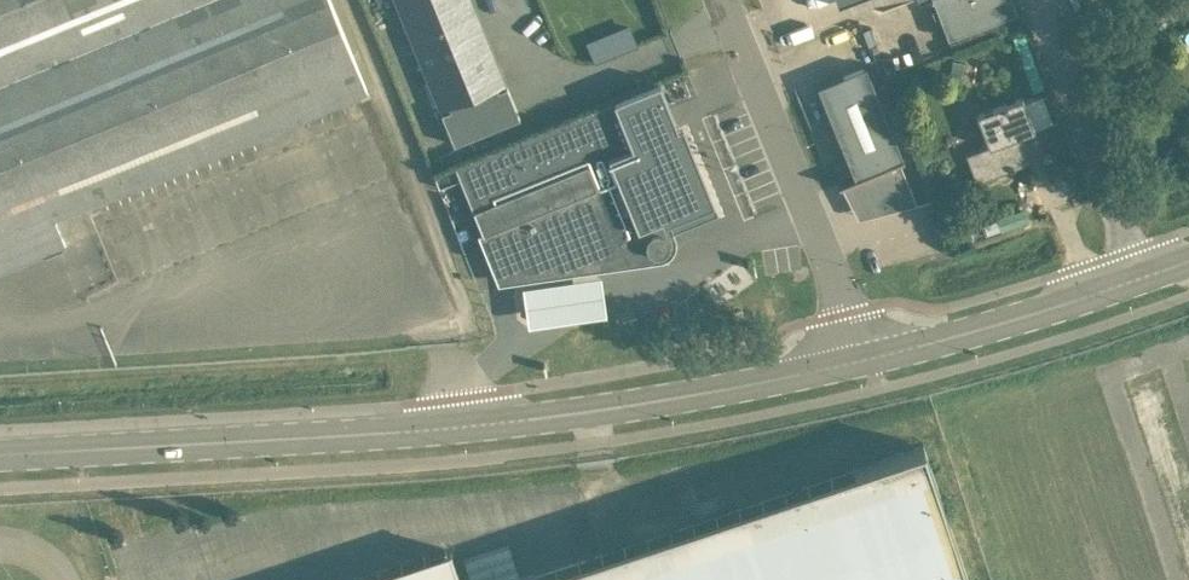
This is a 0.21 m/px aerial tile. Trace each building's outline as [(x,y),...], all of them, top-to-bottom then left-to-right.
[(66,243),(55,215),(367,87),(331,0),(0,0),(0,270),(66,243)] [(476,9),(472,0),(396,0),(438,105),(441,104),(442,108),(439,109),(452,140),(518,114),(505,83),(502,84),(501,80),(504,79),(476,9)] [(949,36),(1017,10),(1013,0),(935,0),(949,36)] [(623,48),(638,42),(629,22),(615,28),(623,48)] [(963,75),(965,61),(953,58),(950,72),(963,75)] [(847,155),(856,176),(874,210),(915,199),(898,158),(903,156),(869,73),(866,64),(818,84),(847,155)] [(659,80),(570,116),(435,171),(441,185),(461,177),(502,276),(602,262),(662,253),(667,250),(670,245),(671,242),(671,238),(667,226),(712,207),(659,80)] [(1044,92),(1030,96),(1036,123),(1051,119),(1044,92)] [(1035,127),(1027,105),(1023,95),(979,111),(991,142),(968,151),(979,180),(1029,161),(1019,134),(1035,127)] [(847,155),(836,159),(845,179),(840,181),(841,183),(856,176),(847,155)] [(923,442),(852,466),(853,469),(602,551),(521,577),(513,579),(969,579),(923,442)] [(448,549),(355,579),(459,579),(448,549)]
